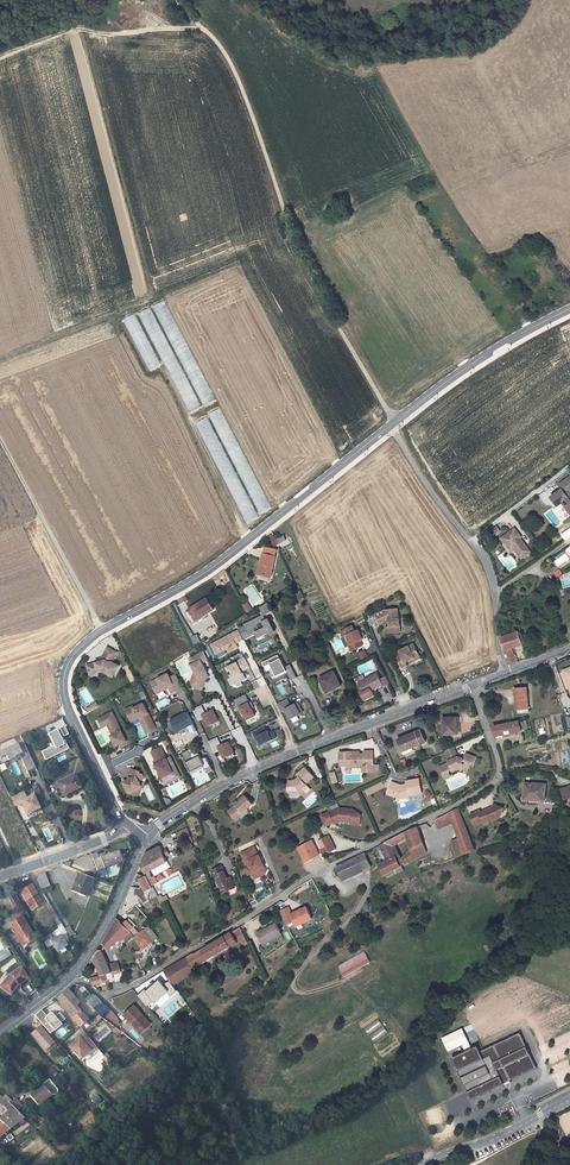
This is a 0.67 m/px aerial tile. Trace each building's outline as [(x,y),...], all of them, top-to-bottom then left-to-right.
[(203,405),(215,400),(166,299),(154,305),(203,405)] [(189,413),(200,407),(152,307),(141,313),(189,413)] [(148,369),(160,363),(135,313),(123,319),(148,369)] [(213,412),(257,514),(268,509),(225,407),(213,412)] [(211,415),(195,422),(202,438),(206,436),(244,523),(256,518),(211,415)] [(558,485),(561,489),(550,498),(557,506),(561,503),(569,515),(569,491),(569,490),(569,476),(558,485)] [(497,526),(491,530),(494,534),(500,530),(497,526)] [(515,528),(504,536),(507,539),(504,541),(508,547),(511,544),(515,549),(522,558),(531,551),(523,541),(521,542),(519,539),(522,537),(515,528)] [(276,542),(284,538),(282,534),(274,538),(276,542)] [(259,562),(257,573),(269,575),(273,553),(261,551),(259,562)] [(566,553),(554,561),(558,567),(569,558),(566,553)] [(208,599),(190,609),(191,610),(186,613),(192,624),(204,616),(215,610),(208,599)] [(267,620),(264,615),(273,611),(268,602),(260,607),(263,613),(261,613),(262,615),(244,624),(247,631),(249,635),(255,632),(256,634),(258,638),(272,631),(268,623),(264,624),(265,627),(260,629),(257,624),(263,621),(267,620)] [(193,637),(177,603),(171,606),(173,609),(181,625),(187,637),(188,639),(191,638),(193,637)] [(248,603),(243,606),(248,613),(252,610),(248,603)] [(399,609),(386,610),(377,615),(381,623),(387,620),(389,620),(390,627),(390,633),(402,632),(401,619),(400,619),(399,609)] [(204,616),(192,624),(193,625),(205,618),(204,616)] [(347,634),(351,643),(349,644),(353,652),(364,647),(361,641),(365,639),(360,630),(357,632),(354,626),(345,630),(341,632),(343,636),(344,635),(347,634)] [(239,647),(237,643),(244,639),(240,630),(212,644),(217,654),(228,648),(230,652),(239,647)] [(245,639),(256,634),(255,632),(249,635),(247,631),(242,633),(245,639)] [(518,632),(501,637),(506,654),(507,658),(509,665),(516,662),(511,648),(522,645),(522,644),(518,633),(518,632)] [(191,638),(194,645),(199,642),(196,635),(193,637),(191,638)] [(415,644),(401,651),(403,654),(398,656),(404,668),(408,665),(407,662),(411,660),(421,655),(415,644)] [(118,653),(109,647),(102,658),(103,660),(97,661),(87,663),(89,674),(103,671),(107,673),(109,671),(115,674),(120,666),(113,662),(118,653)] [(204,651),(190,658),(193,664),(192,664),(196,672),(199,677),(198,678),(194,688),(203,690),(207,678),(205,674),(208,673),(203,663),(209,660),(204,651)] [(359,654),(363,662),(368,659),(364,651),(359,654)] [(286,667),(282,658),(281,658),(279,654),(263,662),(265,666),(271,663),(277,676),(285,672),(284,671),(287,669),(292,680),(298,677),(291,664),(286,667)] [(246,678),(242,671),(250,667),(245,657),(237,662),(238,662),(228,667),(236,683),(246,678)] [(184,661),(178,663),(183,676),(189,674),(184,661)] [(184,687),(179,677),(173,679),(172,677),(170,673),(153,682),(158,693),(166,689),(165,688),(170,686),(174,693),(184,687)] [(335,673),(322,680),(329,694),(343,687),(335,673)] [(379,673),(360,683),(364,692),(363,693),(367,701),(376,696),(373,691),(372,688),(375,687),(376,689),(384,685),(379,673)] [(281,696),(287,693),(280,680),(275,682),(281,696)] [(85,694),(88,693),(86,688),(80,691),(84,700),(87,699),(85,694)] [(527,689),(515,689),(516,710),(528,709),(527,689)] [(382,692),(383,703),(393,702),(393,692),(382,692)] [(256,715),(253,708),(255,707),(252,701),(247,704),(246,702),(249,700),(246,694),(235,700),(243,714),(245,714),(248,719),(256,715)] [(158,708),(170,704),(168,697),(156,701),(158,708)] [(230,730),(235,728),(220,697),(206,703),(209,710),(219,706),(230,730)] [(304,712),(300,705),(299,706),(298,703),(291,706),(288,699),(278,704),(281,711),(287,708),(292,718),(304,712)] [(96,703),(90,707),(92,711),(99,707),(96,703)] [(134,706),(126,710),(132,721),(140,717),(142,716),(150,732),(157,729),(144,703),(135,708),(134,706)] [(203,705),(195,709),(200,720),(206,717),(210,726),(220,720),(214,709),(207,713),(203,705)] [(113,712),(102,718),(106,726),(108,725),(113,735),(111,736),(116,746),(127,741),(113,712)] [(189,713),(172,722),(178,732),(181,730),(188,727),(190,731),(196,728),(194,724),(189,713)] [(142,716),(140,717),(148,734),(150,732),(142,716)] [(62,717),(43,725),(47,733),(65,725),(62,717)] [(458,717),(444,718),(445,735),(459,734),(458,717)] [(518,722),(494,727),(495,736),(502,735),(521,732),(518,722)] [(263,745),(277,737),(274,731),(270,733),(268,730),(267,731),(265,725),(253,731),(256,737),(258,736),(263,745)] [(419,725),(397,735),(403,751),(413,746),(413,745),(419,742),(419,740),(424,737),(419,725)] [(45,759),(69,749),(64,736),(69,734),(66,726),(48,734),(53,746),(41,751),(45,759)] [(224,742),(233,739),(231,733),(222,736),(224,742)] [(219,737),(211,741),(216,752),(221,750),(225,758),(236,753),(230,742),(223,745),(219,737)] [(25,743),(19,746),(17,741),(0,749),(0,758),(2,762),(0,763),(0,769),(1,771),(7,768),(4,761),(15,756),(15,755),(19,753),(20,754),(27,770),(35,766),(25,743)] [(436,747),(439,754),(444,751),(441,744),(436,747)] [(167,758),(161,747),(152,752),(156,760),(154,761),(164,781),(176,775),(167,758)] [(459,757),(455,747),(446,751),(451,761),(450,761),(450,763),(442,767),(443,769),(442,770),(446,779),(452,776),(450,773),(451,770),(453,769),(454,771),(459,768),(464,769),(465,767),(470,768),(472,765),(474,764),(476,758),(467,754),(465,758),(461,756),(461,757),(459,757)] [(212,767),(207,757),(203,759),(200,754),(196,756),(197,757),(194,759),(189,750),(183,753),(192,772),(204,766),(205,769),(206,770),(212,767)] [(346,766),(357,766),(357,768),(363,768),(363,772),(374,772),(373,751),(365,751),(365,754),(365,756),(360,757),(360,754),(353,754),(353,751),(348,752),(348,757),(340,757),(340,766),(346,766)] [(171,756),(167,758),(176,775),(164,781),(166,784),(181,777),(171,756)] [(205,769),(204,766),(192,772),(193,775),(205,769)] [(305,766),(297,774),(299,776),(294,781),(288,780),(288,789),(290,792),(295,792),(299,788),(301,789),(306,785),(305,784),(314,775),(305,766)] [(140,771),(129,768),(127,776),(130,777),(129,780),(124,782),(129,792),(135,794),(137,788),(142,786),(139,780),(144,778),(142,774),(139,773),(140,771)] [(336,770),(330,771),(332,783),(338,782),(336,770)] [(75,773),(57,781),(62,793),(74,788),(74,789),(81,786),(75,773)] [(401,785),(392,783),(389,793),(398,795),(403,794),(403,798),(410,797),(410,795),(423,793),(420,779),(407,781),(408,784),(408,786),(402,787),(401,785)] [(545,783),(524,783),(524,797),(529,797),(529,800),(538,801),(538,799),(544,800),(545,783)] [(74,788),(62,793),(63,796),(75,791),(74,789),(74,788)] [(270,801),(274,799),(270,788),(266,790),(270,801)] [(561,793),(565,803),(569,801),(569,789),(561,793)] [(39,807),(33,793),(26,797),(23,791),(12,796),(16,805),(21,802),(26,813),(39,807)] [(359,791),(352,794),(354,799),(361,797),(359,791)] [(246,795),(236,803),(237,804),(230,811),(234,816),(238,813),(241,817),(246,814),(244,812),(254,804),(246,795)] [(493,810),(483,814),(482,814),(481,813),(481,811),(471,815),(475,824),(484,821),(486,824),(495,820),(501,818),(505,808),(494,805),(493,810)] [(330,812),(322,815),(327,826),(338,821),(338,822),(344,820),(342,817),(353,818),(353,823),(353,825),(361,826),(362,814),(354,808),(340,807),(340,811),(331,815),(330,812)] [(458,808),(448,813),(442,817),(437,819),(434,820),(437,828),(452,822),(459,837),(451,840),(458,857),(466,854),(476,849),(458,808)] [(188,826),(177,831),(181,842),(192,837),(188,826)] [(380,865),(385,874),(405,864),(426,853),(427,853),(417,827),(413,828),(405,833),(381,845),(388,860),(380,865)] [(329,835),(322,838),(329,851),(336,848),(329,835)] [(312,841),(298,848),(305,860),(311,856),(313,858),(319,855),(312,841)] [(161,846),(147,854),(143,861),(144,863),(141,864),(147,873),(145,873),(148,878),(151,876),(149,872),(168,862),(166,857),(169,855),(166,850),(163,851),(161,846)] [(255,847),(243,852),(247,861),(249,867),(246,869),(248,875),(250,874),(254,876),(255,879),(266,874),(267,871),(260,855),(259,856),(255,847)] [(444,852),(448,861),(457,856),(453,848),(444,852)] [(122,860),(118,849),(93,859),(97,870),(122,860)] [(370,865),(365,853),(358,856),(357,856),(363,868),(370,865)] [(357,856),(343,864),(349,875),(363,868),(357,856)] [(343,864),(335,867),(342,879),(349,875),(343,864)] [(223,866),(214,869),(224,892),(236,886),(232,877),(228,878),(223,866)] [(48,882),(44,872),(33,876),(39,886),(48,882)] [(77,873),(71,889),(77,892),(78,889),(86,893),(92,879),(77,873)] [(151,876),(148,878),(152,885),(157,882),(154,877),(152,878),(151,876)] [(30,884),(20,890),(25,900),(27,899),(32,908),(42,903),(30,884)] [(14,892),(9,894),(15,903),(19,900),(14,892)] [(308,908),(292,915),(297,927),(313,919),(308,908)] [(20,913),(9,920),(15,930),(16,929),(22,939),(19,941),(20,943),(28,938),(28,937),(33,934),(20,913)] [(123,924),(118,918),(116,921),(112,929),(120,940),(123,937),(130,931),(123,924)] [(128,920),(123,924),(130,931),(134,927),(128,920)] [(276,923),(258,933),(262,941),(269,938),(270,941),(282,934),(276,923)] [(73,934),(68,926),(64,928),(69,936),(73,934)] [(134,927),(130,931),(133,937),(138,932),(134,927)] [(193,953),(164,970),(174,984),(194,973),(193,968),(200,964),(238,942),(236,939),(239,937),(244,946),(249,944),(240,927),(227,935),(223,938),(194,954),(193,953)] [(15,930),(13,931),(19,941),(22,939),(16,929),(15,930)] [(112,929),(105,943),(110,949),(120,940),(112,929)] [(135,937),(146,949),(154,942),(144,929),(135,937)] [(130,931),(123,937),(128,941),(131,938),(133,937),(130,931)] [(67,944),(60,934),(53,938),(50,933),(42,938),(48,947),(53,944),(56,950),(67,944)] [(342,973),(369,959),(363,948),(337,962),(342,973)] [(103,949),(100,949),(95,957),(102,974),(107,973),(113,972),(110,964),(109,962),(103,949)] [(119,962),(110,964),(113,972),(122,970),(119,962)] [(30,980),(24,969),(12,976),(6,984),(10,990),(8,993),(13,996),(19,988),(18,987),(21,984),(22,985),(30,980)] [(109,984),(124,981),(122,970),(107,973),(109,980),(109,984)] [(102,976),(92,978),(94,985),(103,983),(102,981),(106,980),(109,980),(107,973),(102,974),(101,974),(102,976)] [(157,1002),(169,992),(172,996),(178,990),(174,984),(171,980),(165,984),(161,979),(147,990),(145,988),(138,994),(147,1005),(154,999),(157,1002)] [(75,983),(56,998),(72,1017),(72,1018),(79,1027),(88,1019),(75,1005),(79,1001),(75,997),(85,988),(84,987),(77,984),(77,982),(75,983)] [(375,999),(383,994),(384,994),(387,991),(383,985),(371,994),(375,999)] [(87,990),(82,994),(100,1015),(101,1015),(107,1010),(93,994),(91,994),(87,990)] [(382,1010),(399,1000),(395,994),(378,1004),(382,1010)] [(134,1004),(123,1013),(130,1021),(133,1019),(139,1027),(148,1020),(134,1004)] [(41,1009),(34,1014),(50,1033),(53,1031),(51,1029),(58,1023),(59,1024),(64,1020),(59,1013),(54,1017),(51,1012),(46,1016),(41,1009)] [(111,1027),(120,1022),(113,1010),(104,1015),(111,1027)] [(133,1019),(130,1021),(139,1032),(151,1023),(148,1020),(139,1027),(133,1019)] [(67,1020),(56,1030),(63,1037),(73,1027),(67,1020)] [(40,1026),(31,1034),(45,1050),(54,1043),(40,1026)] [(101,1030),(96,1036),(99,1039),(104,1033),(101,1030)] [(95,1046),(83,1032),(77,1037),(78,1038),(76,1040),(68,1047),(79,1059),(95,1046)] [(478,1046),(452,1059),(473,1100),(538,1067),(520,1032),(481,1052),(478,1046)] [(469,1051),(468,1041),(446,1042),(446,1052),(469,1051)] [(47,1053),(56,1045),(54,1043),(45,1050),(47,1053)] [(48,1064),(45,1067),(51,1074),(54,1071),(48,1064)] [(48,1079),(29,1095),(37,1105),(51,1094),(54,1096),(58,1093),(57,1089),(48,1079)] [(23,1117),(17,1111),(0,1094),(0,1101),(8,1109),(0,1116),(0,1135),(23,1117)] [(92,1099),(97,1104),(102,1099),(97,1094),(92,1099)] [(9,1097),(6,1100),(17,1111),(23,1107),(19,1103),(16,1105),(9,1097)] [(73,1130),(79,1125),(75,1120),(68,1125),(73,1130)]
